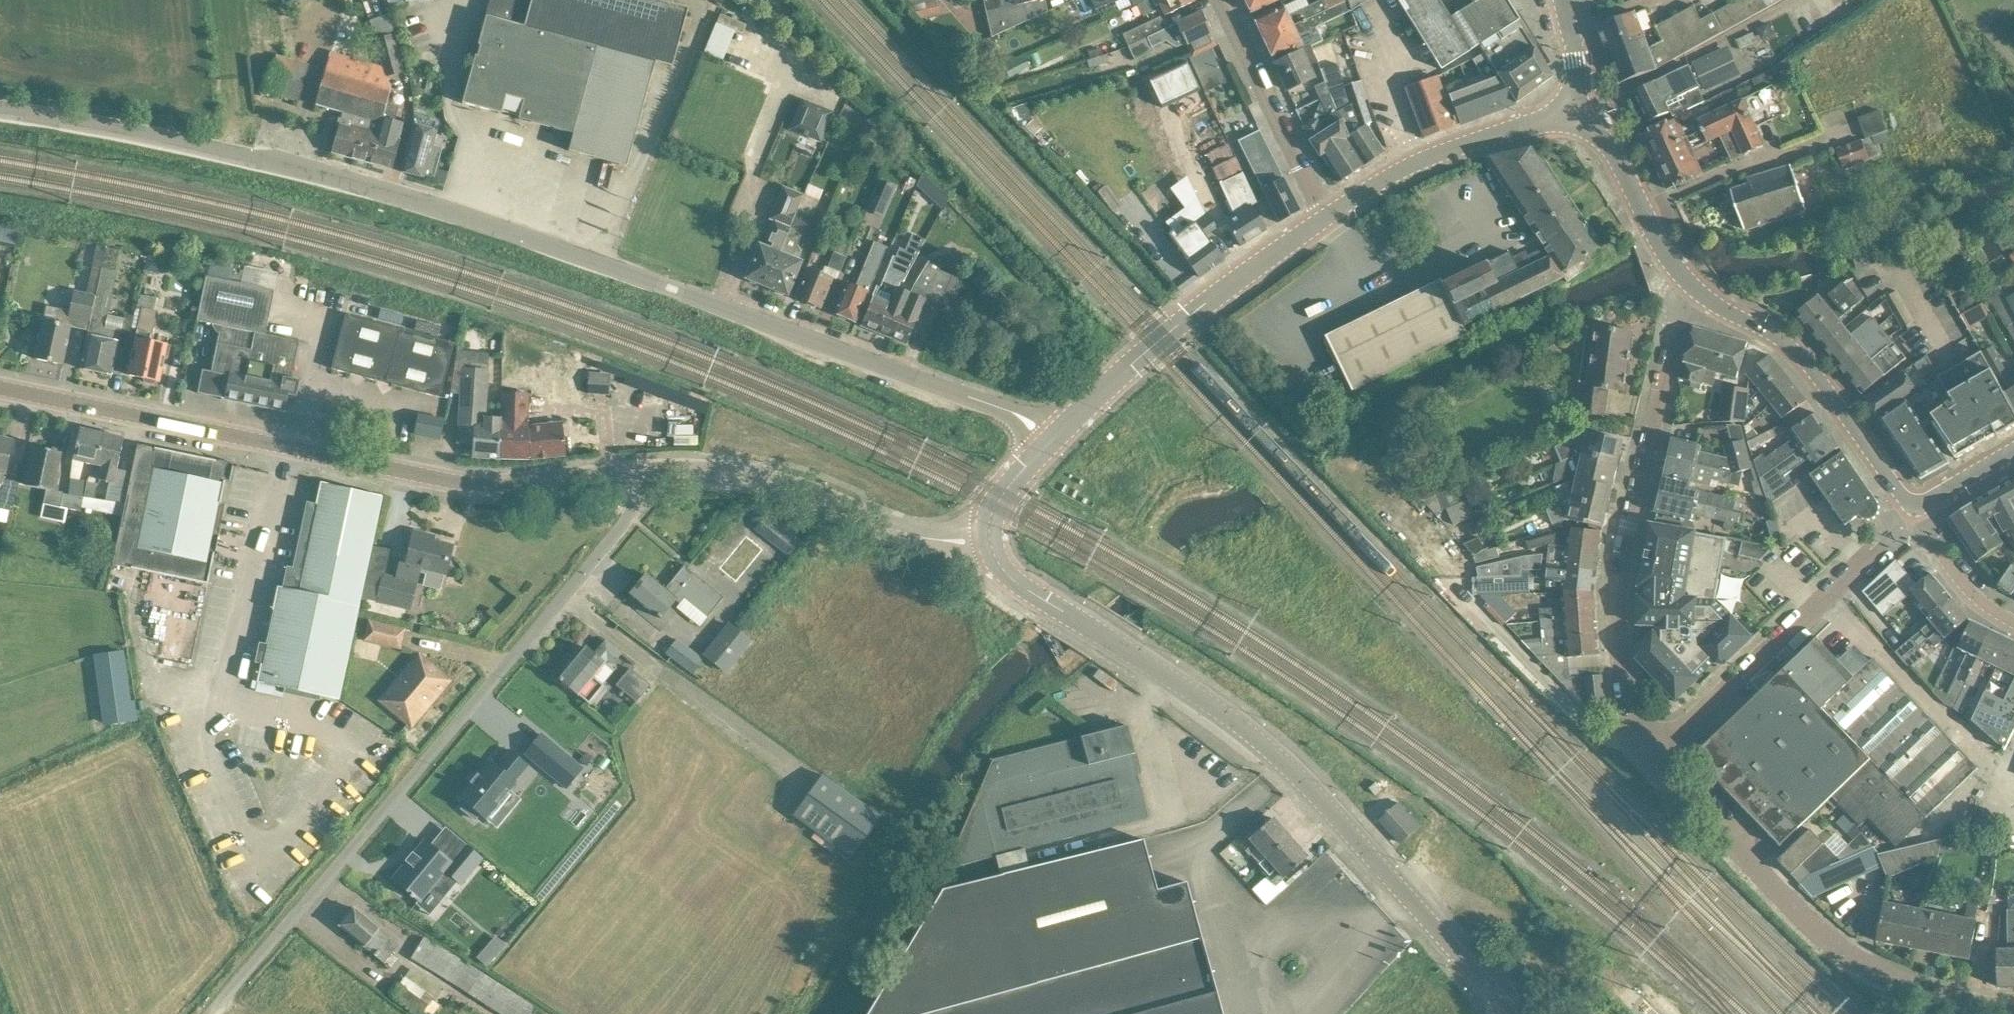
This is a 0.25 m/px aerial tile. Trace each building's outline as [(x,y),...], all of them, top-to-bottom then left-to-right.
[(569,0),(490,0),(486,15),(486,16),(478,45),(480,45),(477,56),(475,55),(462,103),(501,114),(502,112),(519,117),(518,119),(535,123),(569,0)] [(677,47),(688,8),(659,0),(569,0),(535,123),(573,133),(569,151),(626,166),(655,62),(672,66),(677,47)] [(933,1),(933,0),(901,0),(903,8),(933,1)] [(986,12),(992,37),(1042,14),(1042,13),(1039,0),(1040,0),(1005,0),(1007,7),(986,12)] [(1096,9),(1116,0),(1091,0),(1096,9)] [(1196,1),(1195,0),(1146,0),(1137,4),(1143,16),(1161,7),(1165,15),(1196,1)] [(1245,0),(1245,5),(1248,8),(1250,12),(1276,0),(1244,0),(1245,0)] [(1347,0),(1322,0),(1287,16),(1283,6),(1272,11),(1254,20),(1255,23),(1254,25),(1257,30),(1259,31),(1263,39),(1333,7),(1347,0)] [(1297,36),(1350,11),(1347,0),(1333,7),(1263,39),(1267,48),(1266,50),(1268,55),(1271,55),(1272,59),(1301,45),(1297,36)] [(1347,0),(1350,11),(1352,10),(1352,11),(1370,0),(1347,0)] [(1470,50),(1478,45),(1518,20),(1519,19),(1507,0),(1463,0),(1455,8),(1458,13),(1450,18),(1438,0),(1397,0),(1440,69),(1470,51),(1470,50)] [(1777,2),(1781,0),(1736,0),(1701,19),(1693,6),(1656,27),(1663,41),(1649,48),(1646,41),(1609,54),(1620,83),(1657,69),(1777,2)] [(1209,23),(1206,22),(1201,11),(1166,28),(1128,46),(1135,61),(1152,52),(1151,49),(1166,41),(1168,45),(1172,48),(1177,49),(1186,45),(1191,57),(1215,45),(1210,34),(1211,33),(1210,30),(1211,27),(1209,23)] [(1609,54),(1646,41),(1645,37),(1649,36),(1647,30),(1643,32),(1635,12),(1599,25),(1609,54)] [(392,38),(397,37),(389,14),(370,21),(378,42),(377,42),(377,44),(371,45),(376,64),(382,63),(386,77),(401,73),(392,38)] [(1128,46),(1166,28),(1160,17),(1122,35),(1128,46)] [(1494,71),(1533,47),(1534,46),(1518,20),(1478,45),(1491,66),(1494,71)] [(721,58),(731,28),(712,21),(702,52),(721,58)] [(1755,33),(1738,40),(1742,49),(1758,41),(1755,33)] [(1287,90),(1305,82),(1313,78),(1307,66),(1317,62),(1310,46),(1274,63),(1287,90)] [(1552,77),(1538,55),(1533,47),(1494,71),(1515,103),(1552,77)] [(1695,62),(1707,91),(1742,77),(1730,47),(1695,62)] [(385,113),(388,103),(391,90),(372,85),(377,67),(330,54),(316,104),(344,112),(345,106),(357,110),(358,105),(385,113)] [(1767,73),(1754,79),(1760,93),(1774,87),(1797,76),(1789,58),(1767,73)] [(1182,59),(1146,75),(1161,108),(1197,91),(1182,59)] [(1338,64),(1320,69),(1325,81),(1330,94),(1336,107),(1343,124),(1348,136),(1345,137),(1364,165),(1384,152),(1366,125),(1370,123),(1363,100),(1351,104),(1342,76),(1338,64)] [(1201,88),(1222,80),(1216,65),(1195,73),(1201,88)] [(1515,103),(1494,71),(1491,66),(1480,71),(1478,68),(1457,80),(1452,68),(1436,77),(1405,88),(1424,138),(1459,125),(1515,103)] [(1649,122),(1667,113),(1670,112),(1666,103),(1699,88),(1688,66),(1667,75),(1634,91),(1649,122)] [(1324,82),(1314,86),(1320,99),(1330,94),(1325,81),(1324,82)] [(1713,127),(1653,154),(1655,158),(1669,190),(1702,174),(1693,154),(1696,153),(1693,149),(1722,136),(1733,160),(1751,152),(1764,145),(1756,128),(1786,114),(1780,100),(1774,87),(1760,93),(1744,101),(1743,100),(1708,116),(1713,127)] [(1317,119),(1303,126),(1309,141),(1319,156),(1321,155),(1339,182),(1364,165),(1345,137),(1348,136),(1343,124),(1336,107),(1330,94),(1320,99),(1327,116),(1330,115),(1336,124),(1332,126),(1330,123),(1321,128),(1317,119)] [(801,98),(789,129),(820,141),(832,110),(801,98)] [(391,169),(397,150),(399,139),(398,139),(402,124),(395,121),(399,106),(388,103),(385,113),(382,123),(378,135),(370,163),(391,169)] [(382,123),(385,113),(358,105),(357,110),(345,106),(344,112),(342,118),(353,122),(351,128),(340,125),(332,153),(370,163),(378,135),(382,123)] [(1661,126),(1644,134),(1653,154),(1713,127),(1708,116),(1681,128),(1677,119),(1662,126),(1661,126)] [(406,152),(401,172),(424,178),(424,176),(434,179),(442,148),(433,145),(436,132),(414,126),(406,152)] [(1268,204),(1278,221),(1278,222),(1298,210),(1276,165),(1260,130),(1238,140),(1255,177),(1268,204)] [(1869,160),(1861,139),(1837,148),(1844,169),(1869,160)] [(1526,221),(1565,194),(1533,147),(1484,158),(1526,221)] [(1214,169),(1213,169),(1225,193),(1224,194),(1235,216),(1225,222),(1229,229),(1240,246),(1266,230),(1250,206),(1256,202),(1247,184),(1235,158),(1214,169)] [(1157,167),(1167,186),(1179,180),(1170,160),(1157,167)] [(1745,230),(1806,208),(1791,164),(1760,175),(1762,180),(1731,191),(1745,230)] [(880,179),(867,210),(882,216),(895,185),(880,179)] [(1190,212),(1199,205),(1189,183),(1176,193),(1190,212)] [(799,206),(804,195),(783,187),(779,198),(770,219),(778,223),(767,248),(759,245),(746,278),(767,286),(799,206)] [(1463,326),(1563,277),(1566,282),(1593,264),(1587,255),(1600,246),(1565,194),(1526,221),(1544,248),(1527,256),(1525,252),(1512,258),(1509,251),(1442,284),(1440,279),(1325,336),(1352,392),(1382,377),(1467,335),(1463,326)] [(806,234),(814,213),(819,202),(804,195),(799,206),(767,286),(787,294),(800,262),(792,259),(803,232),(806,234)] [(1138,237),(1148,227),(1132,208),(1121,218),(1138,237)] [(1172,230),(1168,233),(1185,256),(1184,256),(1200,276),(1223,259),(1205,236),(1216,227),(1205,213),(1176,235),(1172,230)] [(15,223),(0,220),(0,297),(15,223)] [(869,306),(861,325),(877,331),(888,304),(894,295),(900,280),(903,282),(926,238),(913,232),(906,249),(901,247),(897,257),(893,256),(880,289),(877,288),(872,300),(872,299),(869,306)] [(838,240),(827,268),(838,273),(834,284),(845,257),(844,257),(849,244),(838,240)] [(841,295),(833,313),(856,322),(863,304),(880,263),(887,246),(874,241),(868,258),(856,287),(846,283),(841,295)] [(39,339),(35,359),(63,364),(71,326),(67,325),(69,317),(90,322),(102,268),(106,248),(96,246),(86,293),(74,290),(73,295),(69,311),(46,306),(43,322),(39,339)] [(90,322),(80,368),(101,372),(101,374),(108,376),(109,374),(112,375),(116,355),(118,342),(117,341),(118,333),(105,330),(121,251),(106,248),(102,268),(90,322)] [(957,261),(946,256),(941,268),(953,272),(957,261)] [(903,311),(891,337),(907,344),(928,292),(943,298),(952,276),(938,270),(940,266),(928,262),(913,287),(911,294),(910,293),(907,301),(903,311)] [(820,308),(827,289),(832,278),(808,268),(795,298),(820,308)] [(1997,281),(2013,312),(2013,273),(1997,281)] [(260,333),(266,334),(275,290),(206,276),(197,321),(221,326),(260,333)] [(888,304),(877,331),(891,337),(903,311),(907,301),(910,293),(898,288),(900,282),(904,284),(905,282),(903,282),(900,280),(894,295),(888,304)] [(1997,281),(1985,287),(2013,340),(2013,312),(1997,281)] [(1839,307),(1859,291),(1852,282),(1847,286),(1844,283),(1823,300),(1819,295),(1796,314),(1810,330),(1833,311),(1839,307)] [(1865,299),(1864,297),(1859,291),(1839,307),(1845,314),(1865,299)] [(156,311),(142,308),(137,307),(133,327),(138,328),(132,353),(128,372),(136,374),(136,376),(159,381),(163,362),(164,356),(167,357),(169,345),(150,341),(156,311)] [(1962,317),(1969,329),(1987,320),(1980,307),(1962,317)] [(1823,346),(1846,327),(1833,311),(1810,330),(1823,346)] [(129,335),(134,316),(124,314),(123,319),(120,333),(129,335)] [(378,381),(392,326),(346,314),(331,368),(378,381)] [(1836,362),(1884,324),(1876,315),(1852,334),(1846,327),(1823,346),(1836,362)] [(1850,378),(1896,340),(1884,324),(1836,362),(1850,378)] [(246,403),(260,333),(221,326),(212,372),(203,370),(198,393),(246,403)] [(454,343),(437,338),(392,326),(378,381),(440,397),(454,343)] [(1633,331),(1596,326),(1588,385),(1582,384),(1578,412),(1604,415),(1608,389),(1625,391),(1633,331)] [(1737,378),(1748,343),(1694,327),(1679,378),(1692,382),(1691,386),(1701,389),(1706,368),(1737,378)] [(299,341),(266,334),(260,333),(246,403),(285,411),(288,395),(297,397),(300,380),(292,378),(299,341)] [(1862,394),(1885,375),(1909,356),(1896,340),(1850,378),(1862,394)] [(2001,363),(1992,347),(1983,352),(2013,408),(2013,387),(2001,363)] [(1983,352),(1982,352),(1958,366),(1940,376),(1941,378),(1936,382),(1946,397),(1929,409),(1939,424),(1935,426),(1956,458),(1998,435),(1998,436),(2013,427),(2013,408),(1983,352)] [(529,365),(542,366),(542,354),(529,354),(529,365)] [(1772,404),(1795,385),(1770,355),(1747,374),(1772,404)] [(456,358),(450,393),(452,393),(453,393),(453,391),(461,391),(457,444),(459,444),(459,443),(469,443),(474,444),(473,456),(501,459),(501,418),(485,418),(488,366),(488,361),(456,358)] [(1907,401),(1922,391),(1907,370),(1882,386),(1865,398),(1880,419),(1907,401)] [(1941,378),(1940,376),(1939,376),(1936,371),(1931,375),(1936,382),(1941,378)] [(608,395),(610,379),(589,377),(587,392),(608,395)] [(1720,422),(1744,422),(1750,388),(1725,385),(1720,422)] [(1785,419),(1808,401),(1795,385),(1772,404),(1785,419)] [(1913,409),(1928,399),(1922,391),(1907,401),(1880,419),(1921,479),(1950,463),(1913,409)] [(501,418),(501,459),(530,459),(541,458),(566,455),(564,435),(562,422),(528,426),(528,393),(501,392),(501,418)] [(1776,468),(1829,431),(1816,413),(1791,431),(1795,438),(1766,458),(1763,454),(1755,460),(1758,470),(1761,479),(1776,468)] [(418,414),(414,434),(440,439),(444,419),(418,414)] [(104,433),(102,433),(80,428),(73,459),(72,459),(70,477),(75,478),(78,460),(96,464),(104,433)] [(1747,435),(1748,442),(1751,450),(1775,438),(1771,430),(1760,436),(1754,429),(1747,435)] [(1784,476),(1797,467),(1809,458),(1814,465),(1840,447),(1829,431),(1776,468),(1761,479),(1767,497),(1769,504),(1795,486),(1791,480),(1788,482),(1784,476)] [(1624,440),(1604,436),(1589,432),(1572,439),(1556,445),(1563,461),(1584,452),(1619,460),(1624,440)] [(124,438),(123,438),(104,433),(96,464),(103,466),(100,480),(114,483),(119,458),(124,438)] [(1740,474),(1740,472),(1752,469),(1754,468),(1752,461),(1745,440),(1745,439),(1733,442),(1725,445),(1728,458),(1701,451),(1702,444),(1671,437),(1666,456),(1710,466),(1732,473),(1740,474)] [(5,471),(11,442),(0,439),(0,484),(2,485),(0,492),(0,509),(13,511),(15,502),(19,482),(4,479),(5,471)] [(225,481),(228,463),(216,461),(216,460),(138,444),(128,490),(125,505),(113,564),(208,584),(215,553),(209,552),(213,533),(218,534),(225,504),(221,503),(225,481)] [(61,507),(64,492),(56,491),(60,473),(57,472),(61,452),(35,447),(27,486),(46,490),(41,517),(58,521),(61,507)] [(1613,486),(1619,460),(1584,452),(1563,461),(1556,464),(1557,466),(1554,480),(1555,483),(1578,473),(1577,477),(1613,486)] [(1811,475),(1834,508),(1846,525),(1859,516),(1862,518),(1863,519),(1868,520),(1870,520),(1874,519),(1876,517),(1878,514),(1879,512),(1880,508),(1880,506),(1878,502),(1844,452),(1811,475)] [(1737,485),(1740,474),(1732,473),(1710,466),(1666,456),(1662,474),(1694,482),(1711,486),(1712,479),(1737,485)] [(1755,460),(1752,461),(1754,468),(1752,469),(1755,479),(1752,479),(1756,494),(1767,497),(1761,479),(1758,470),(1755,460)] [(1692,488),(1694,482),(1662,474),(1658,493),(1722,508),(1725,496),(1692,488)] [(75,479),(75,478),(70,477),(69,493),(85,496),(87,481),(75,479)] [(1573,498),(1608,506),(1613,486),(1577,477),(1576,479),(1555,488),(1561,503),(1573,498)] [(1976,501),(1979,506),(1987,519),(1996,514),(2002,527),(2004,532),(2013,549),(2013,480),(1976,501)] [(312,525),(302,570),(363,583),(366,571),(382,496),(320,482),(320,483),(315,506),(311,505),(307,522),(306,522),(305,523),(312,525)] [(109,486),(106,501),(125,505),(128,490),(109,486)] [(1435,514),(1443,511),(1462,503),(1455,488),(1424,502),(1435,514)] [(85,496),(69,493),(64,492),(61,507),(82,511),(85,496)] [(1722,508),(1658,493),(1653,512),(1691,521),(1693,513),(1710,517),(1726,521),(1724,527),(1736,530),(1740,513),(1722,508)] [(1603,527),(1603,526),(1608,506),(1573,498),(1561,503),(1567,515),(1565,522),(1603,527)] [(1968,506),(1948,520),(1977,562),(1988,555),(2004,544),(1999,536),(2004,532),(2002,527),(1996,514),(1987,519),(1979,506),(1976,501),(1968,506)] [(1464,521),(1460,510),(1449,515),(1453,525),(1464,521)] [(788,556),(800,542),(769,515),(757,530),(788,556)] [(1777,516),(1768,518),(1775,546),(1782,547),(1777,516)] [(1731,536),(1656,518),(1641,585),(1647,586),(1646,596),(1640,596),(1639,624),(1654,625),(1654,633),(1639,647),(1638,658),(1677,699),(1699,678),(1698,677),(1708,668),(1706,666),(1713,659),(1716,662),(1727,663),(1753,637),(1716,598),(1731,536)] [(1472,537),(1483,532),(1478,520),(1467,525),(1472,537)] [(1602,532),(1582,529),(1571,528),(1570,533),(1557,532),(1527,541),(1529,550),(1545,544),(1555,546),(1555,549),(1567,549),(1600,552),(1602,532)] [(363,583),(357,613),(358,613),(362,597),(410,608),(420,567),(446,573),(452,547),(426,540),(427,535),(415,532),(406,568),(401,566),(398,579),(366,571),(363,583)] [(1474,556),(1485,551),(1479,538),(1464,545),(1474,556)] [(1742,542),(1739,556),(1760,561),(1773,549),(1742,542)] [(1474,556),(1476,563),(1499,557),(1497,547),(1485,551),(1474,556)] [(1597,572),(1600,552),(1567,549),(1555,549),(1554,556),(1544,555),(1526,557),(1479,568),(1481,576),(1521,575),(1522,569),(1542,569),(1542,568),(1543,568),(1597,572)] [(2013,593),(2013,592),(2013,564),(2000,584),(2013,593)] [(707,617),(712,611),(723,597),(684,565),(664,590),(646,575),(631,593),(660,617),(675,599),(680,603),(684,598),(707,617)] [(265,644),(257,682),(285,688),(285,687),(338,699),(358,613),(357,613),(363,583),(302,570),(287,566),(282,587),(278,586),(272,610),(273,610),(266,644),(265,644)] [(1595,592),(1597,572),(1543,568),(1542,579),(1549,579),(1549,582),(1563,583),(1563,587),(1564,587),(1564,588),(1595,592)] [(1929,618),(1953,599),(1932,573),(1890,608),(1897,617),(1889,624),(1898,634),(1899,633),(1907,643),(1914,637),(1899,619),(1911,609),(1916,615),(1923,610),(1929,618)] [(1521,593),(1521,575),(1481,576),(1481,594),(1521,593)] [(1597,617),(1595,595),(1595,592),(1564,588),(1564,598),(1562,598),(1563,610),(1539,612),(1540,622),(1597,617)] [(1481,595),(1480,595),(1481,596),(1506,623),(1517,613),(1500,595),(1481,595)] [(1954,631),(1970,618),(1956,602),(1953,599),(1929,618),(1932,621),(1914,637),(1907,643),(1900,649),(1896,652),(1910,669),(1925,656),(1919,648),(1929,640),(1935,647),(1946,638),(1954,631)] [(1535,620),(1535,613),(1528,614),(1527,611),(1520,612),(1520,622),(1528,621),(1535,620)] [(1542,641),(1598,636),(1597,617),(1540,622),(1541,632),(1565,631),(1565,637),(1542,638),(1523,641),(1530,649),(1540,649),(1540,651),(1543,651),(1542,641)] [(1954,708),(1992,630),(1972,621),(1959,648),(1970,653),(1959,677),(1956,676),(1948,694),(1935,688),(1933,692),(1946,704),(1954,708)] [(370,623),(366,639),(378,641),(382,626),(370,623)] [(705,653),(725,670),(750,641),(730,624),(705,653)] [(1999,666),(2012,640),(1992,630),(1954,708),(1963,715),(1982,675),(1992,680),(1999,666)] [(1569,658),(1600,655),(1598,636),(1542,641),(1543,651),(1540,651),(1540,655),(1536,655),(1561,681),(1571,680),(1569,658)] [(703,681),(714,668),(676,639),(666,652),(703,681)] [(2013,736),(2013,641),(2012,640),(1999,666),(1992,680),(1973,720),(2007,750),(2013,736)] [(561,676),(558,679),(561,681),(562,681),(589,703),(603,685),(593,677),(607,660),(612,663),(620,654),(605,641),(594,654),(586,647),(561,677),(561,676)] [(1819,707),(1844,685),(1851,679),(1814,641),(1791,663),(1785,668),(1701,749),(1702,750),(1708,756),(1702,762),(1700,763),(1729,793),(1781,846),(1831,798),(1832,797),(1859,825),(1867,818),(1895,847),(1925,818),(1819,707)] [(123,651),(97,655),(107,724),(137,720),(135,702),(131,703),(130,703),(123,651)] [(1977,767),(1887,672),(1874,658),(1851,679),(1844,685),(1819,707),(1925,818),(1977,767)] [(397,682),(382,700),(411,725),(449,680),(424,660),(402,686),(397,682)] [(650,685),(630,668),(616,685),(636,701),(650,685)] [(1590,703),(1605,701),(1602,675),(1587,677),(1590,703)] [(1126,725),(1080,737),(993,759),(948,868),(1148,818),(1132,754),(1134,754),(1126,725)] [(566,769),(527,740),(513,760),(552,788),(566,769)] [(514,771),(500,760),(487,775),(483,771),(471,786),(469,785),(463,792),(464,794),(452,808),(458,813),(453,819),(466,830),(471,824),(477,829),(507,792),(501,786),(514,771)] [(851,860),(882,817),(824,775),(793,818),(851,860)] [(1381,821),(1402,843),(1421,826),(1400,803),(1381,821)] [(1265,857),(1289,836),(1272,818),(1240,846),(1249,855),(1257,848),(1265,857)] [(1872,848),(1861,835),(1839,856),(1810,827),(1788,848),(1789,849),(1778,860),(1798,880),(1808,876),(1840,862),(1872,848)] [(1267,875),(1275,885),(1307,857),(1289,836),(1265,857),(1259,864),(1268,874),(1267,875)] [(1960,848),(1958,836),(1946,838),(1948,849),(1960,848)] [(1186,884),(1156,892),(1142,839),(1123,845),(939,889),(940,890),(866,1013),(1222,1013),(1186,884)] [(484,859),(463,841),(448,859),(427,842),(417,855),(415,853),(407,862),(409,864),(394,882),(420,904),(432,889),(445,900),(458,884),(461,886),(484,859)] [(1907,870),(1939,856),(1942,841),(1929,844),(1879,856),(1872,848),(1840,862),(1808,876),(1801,883),(1814,897),(1883,866),(1888,878),(1907,870)] [(1977,920),(1976,920),(1979,901),(1978,901),(1979,893),(1970,892),(1965,918),(1922,910),(1915,948),(1970,959),(1977,920)] [(1915,948),(1922,910),(1885,902),(1878,941),(1915,948)] [(379,928),(370,921),(354,908),(339,926),(384,963),(398,945),(379,929),(379,928)] [(411,958),(502,1013),(533,1013),(537,1007),(424,938),(411,958)] [(2009,948),(2009,944),(1998,944),(1999,986),(2013,986),(2013,948),(2009,948)] [(390,995),(415,1013),(419,1013),(428,1013),(433,1007),(428,1003),(427,1006),(399,984),(390,995)]
